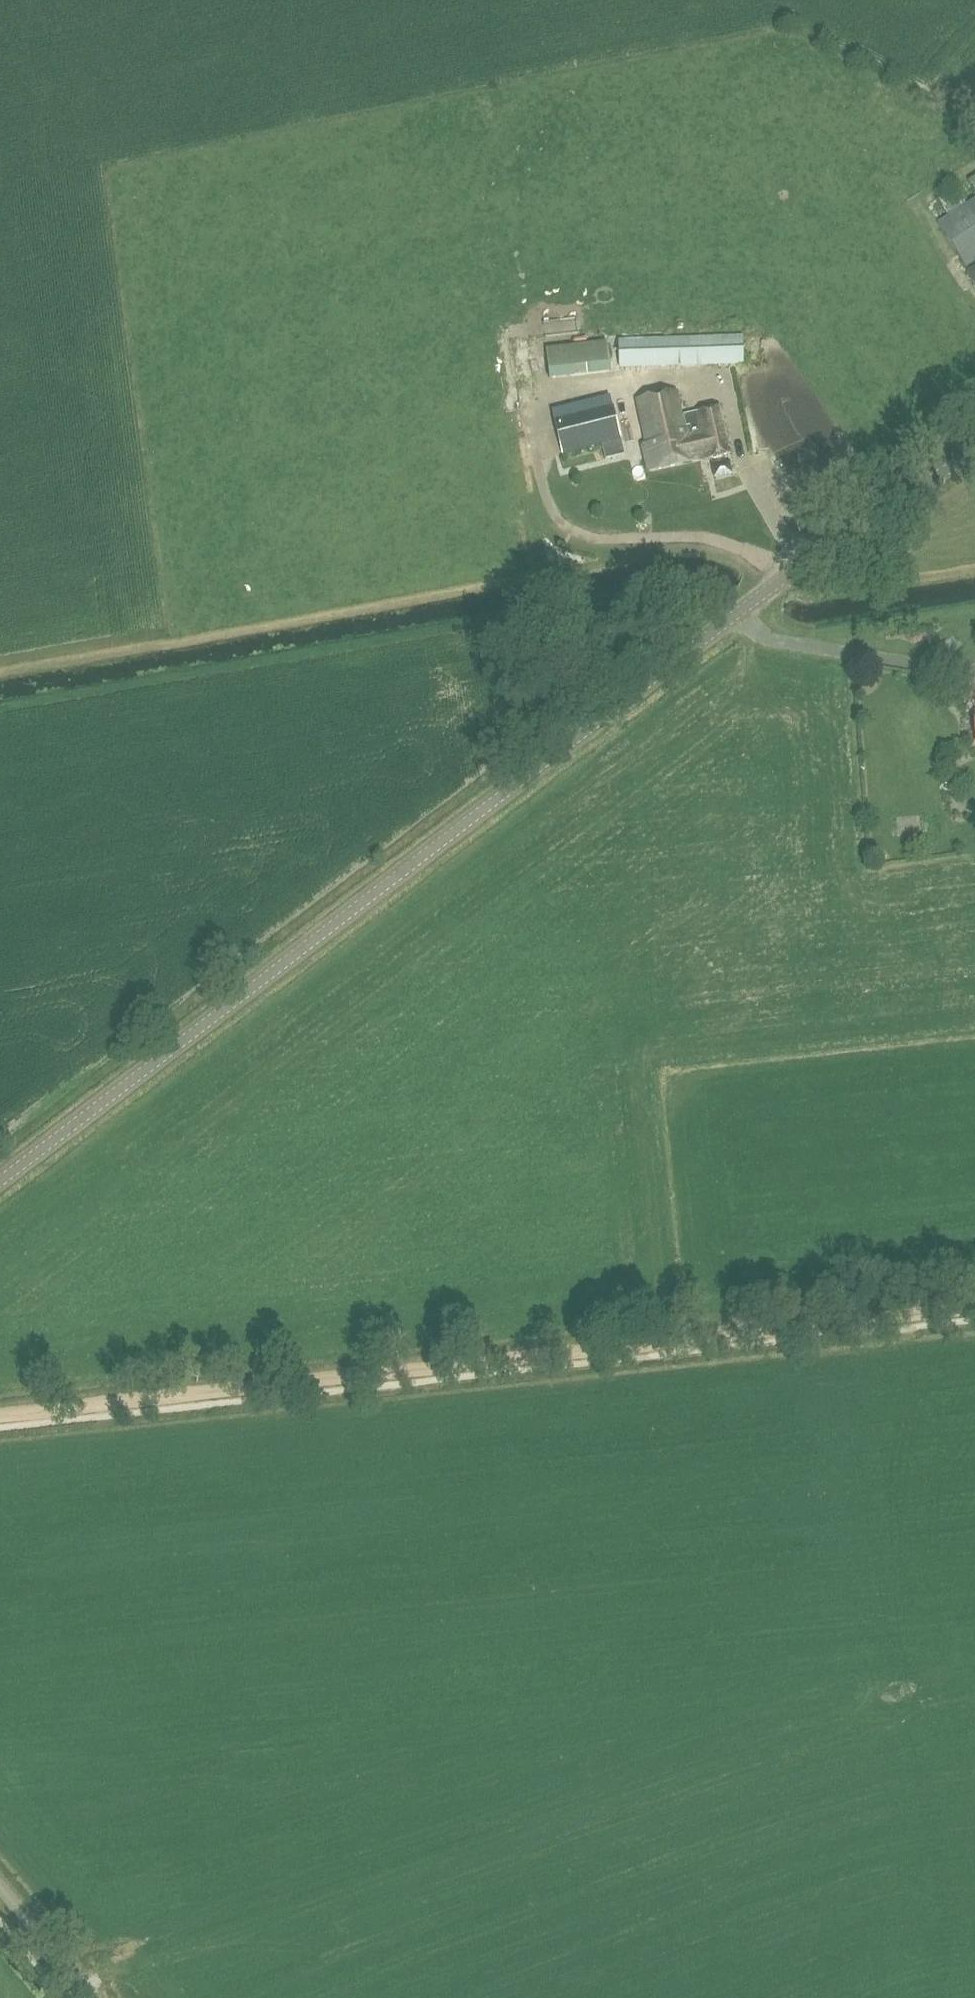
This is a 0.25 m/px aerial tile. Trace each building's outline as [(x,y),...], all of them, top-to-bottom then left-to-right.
[(969,182),(967,179),(938,198),(949,214),(938,221),(966,266),(974,261),(974,178),(969,182)] [(744,337),(619,341),(620,367),(745,362),(744,337)] [(612,372),(610,354),(608,341),(547,349),(550,379),(612,372)] [(689,428),(685,429),(677,391),(638,400),(648,445),(644,446),(650,472),(731,454),(720,407),(699,412),(704,433),(690,436),(689,428)] [(580,451),(604,446),(607,460),(626,456),(622,441),(614,408),(572,419),(580,451)]
